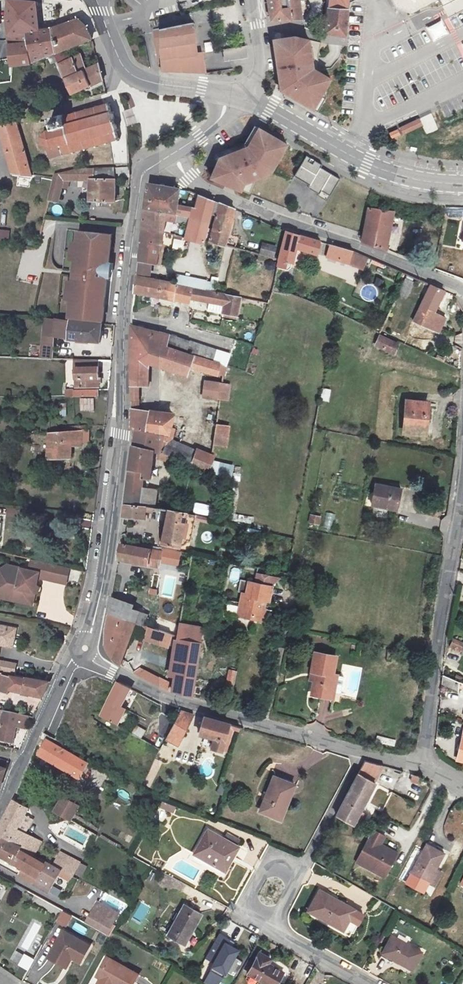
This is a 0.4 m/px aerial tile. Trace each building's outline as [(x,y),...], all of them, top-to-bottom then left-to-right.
[(42,30),(38,2),(20,0),(10,0),(10,18),(13,33),(15,45),(17,66),(35,63),(29,31),(40,29),(41,30),(42,30)] [(303,20),(300,0),(268,0),(271,20),(303,20)] [(351,0),(331,0),(330,8),(350,9),(351,0)] [(396,9),(412,14),(438,0),(439,0),(392,0),(396,9)] [(347,34),(350,9),(330,8),(327,32),(347,34)] [(35,63),(54,55),(67,50),(93,39),(93,38),(88,27),(80,19),(67,24),(55,28),(42,30),(41,30),(40,29),(29,31),(35,63)] [(194,40),(192,24),(156,30),(160,61),(163,72),(206,77),(207,58),(197,56),(194,40)] [(298,37),(274,39),(283,91),(319,112),(335,80),(318,69),(313,41),(298,37)] [(205,53),(212,51),(211,41),(204,43),(205,53)] [(245,47),(223,50),(225,61),(247,58),(245,47)] [(71,59),(67,50),(54,55),(71,95),(103,81),(99,64),(88,68),(83,55),(71,59)] [(64,155),(119,140),(109,104),(65,116),(65,115),(53,118),(56,130),(50,131),(43,137),(45,144),(47,144),(51,157),(64,154),(64,155)] [(433,114),(422,117),(426,133),(437,130),(433,114)] [(419,118),(398,128),(402,136),(423,126),(419,118)] [(12,171),(32,174),(15,121),(0,124),(0,132),(12,171)] [(287,144),(259,127),(248,145),(219,156),(211,176),(241,189),(244,182),(270,172),(287,144)] [(390,134),(392,139),(401,135),(398,130),(390,134)] [(293,177),(328,198),(341,177),(306,156),(293,177)] [(53,174),(52,177),(47,199),(58,201),(63,179),(90,179),(91,207),(101,207),(102,202),(115,202),(116,177),(129,176),(130,167),(81,168),(53,174)] [(148,184),(145,210),(166,213),(176,214),(189,217),(209,222),(214,201),(195,193),(193,207),(177,204),(179,187),(148,184)] [(214,201),(209,222),(204,243),(205,243),(225,247),(234,209),(214,201)] [(394,209),(381,207),(369,205),(362,240),(386,249),(394,209)] [(163,234),(166,213),(145,210),(143,231),(163,234)] [(204,243),(209,222),(189,217),(184,238),(204,243)] [(109,238),(110,232),(79,229),(78,241),(75,259),(73,281),(71,299),(70,306),(74,306),(72,318),(103,322),(105,307),(102,307),(103,296),(106,297),(108,276),(107,276),(109,262),(110,262),(112,238),(109,238)] [(159,277),(165,235),(163,234),(143,231),(141,242),(142,243),(139,273),(159,277)] [(296,250),(317,255),(320,241),(285,231),(277,260),(279,260),(277,267),(286,270),(292,265),(296,250)] [(179,250),(186,242),(178,236),(172,244),(179,250)] [(217,279),(225,247),(205,243),(198,275),(217,279)] [(353,251),(329,244),(325,257),(349,264),(353,251)] [(262,245),(259,255),(273,259),(275,248),(262,245)] [(367,259),(354,254),(350,264),(364,269),(367,259)] [(179,284),(139,275),(137,275),(135,292),(176,301),(179,284)] [(405,278),(400,294),(408,297),(413,281),(405,278)] [(190,304),(191,297),(225,304),(224,313),(238,316),(241,297),(179,284),(176,301),(190,304)] [(435,314),(445,291),(431,285),(414,322),(439,333),(446,318),(435,314)] [(55,338),(57,320),(46,319),(44,337),(55,338)] [(101,343),(103,324),(57,320),(55,338),(101,343)] [(168,347),(170,336),(163,334),(132,326),(132,338),(168,347)] [(374,347),(395,355),(400,342),(380,334),(374,347)] [(232,355),(170,336),(168,347),(229,367),(232,355)] [(219,374),(224,375),(227,376),(229,367),(168,347),(132,338),(131,381),(133,397),(131,430),(136,430),(149,431),(164,435),(163,440),(166,441),(163,453),(171,455),(190,464),(196,450),(174,440),(176,428),(171,426),(174,415),(140,412),(142,386),(149,386),(150,364),(190,378),(193,369),(218,378),(219,374)] [(89,366),(75,365),(75,386),(99,386),(99,360),(89,360),(89,366)] [(229,401),(232,383),(204,379),(201,397),(229,401)] [(322,388),(320,400),(329,402),(331,389),(322,388)] [(421,429),(422,419),(426,419),(428,399),(403,397),(400,427),(421,429)] [(227,447),(231,425),(217,423),(213,444),(227,447)] [(71,430),(70,447),(81,446),(81,429),(71,430)] [(70,459),(70,447),(71,430),(47,431),(46,459),(70,459)] [(162,508),(162,504),(157,503),(159,491),(144,489),(145,479),(151,481),(155,452),(158,452),(160,452),(163,440),(164,435),(149,431),(136,430),(132,449),(126,504),(154,507),(162,508)] [(197,448),(196,450),(190,464),(209,472),(215,456),(197,448)] [(169,462),(171,455),(163,453),(160,452),(158,452),(156,459),(169,462)] [(233,475),(234,463),(215,462),(215,474),(233,475)] [(397,510),(401,489),(376,484),(372,505),(397,510)] [(208,516),(210,505),(195,502),(193,513),(208,516)] [(154,511),(154,507),(126,504),(124,516),(145,518),(146,511),(154,511)] [(189,551),(197,515),(168,509),(161,545),(189,551)] [(326,512),(323,526),(331,528),(334,514),(326,512)] [(309,523),(320,525),(321,516),(310,514),(309,523)] [(159,567),(162,552),(120,544),(118,560),(159,567)] [(67,585),(70,567),(29,559),(28,569),(0,564),(0,600),(34,606),(39,580),(67,585)] [(242,594),(241,600),(240,605),(245,606),(243,617),(246,618),(263,621),(265,610),(262,609),(263,602),(269,603),(272,587),(249,583),(246,595),(242,594)] [(149,616),(134,610),(135,607),(111,599),(109,613),(145,626),(149,616)] [(175,636),(145,626),(109,613),(106,628),(106,647),(116,660),(121,664),(136,625),(142,627),(141,629),(147,632),(145,639),(168,648),(169,644),(172,645),(175,640),(177,641),(171,681),(137,665),(134,672),(165,688),(191,697),(202,628),(177,624),(175,636)] [(13,646),(17,630),(0,626),(0,648),(1,644),(13,646)] [(452,638),(450,643),(461,651),(460,653),(462,654),(462,642),(452,638)] [(314,684),(311,696),(321,698),(322,695),(333,697),(334,694),(341,695),(344,679),(332,677),(336,659),(315,655),(311,674),(315,675),(314,684)] [(234,683),(237,671),(229,669),(226,681),(234,683)] [(48,681),(24,676),(24,678),(2,673),(2,672),(0,672),(0,694),(2,694),(3,688),(44,697),(51,681),(48,681)] [(459,683),(442,676),(441,684),(458,692),(459,683)] [(122,706),(131,689),(132,688),(119,682),(102,714),(118,723),(126,708),(122,706)] [(30,713),(5,709),(0,730),(0,738),(14,741),(17,727),(25,728),(30,713)] [(169,762),(196,715),(182,711),(157,755),(169,762)] [(212,749),(221,752),(224,743),(228,743),(232,730),(240,732),(241,728),(205,717),(200,735),(215,740),(212,749)] [(81,779),(89,762),(48,739),(39,755),(81,779)] [(10,761),(3,759),(1,766),(0,766),(0,788),(10,761)] [(364,762),(336,817),(353,827),(386,768),(364,762)] [(412,775),(411,781),(418,784),(420,779),(412,775)] [(295,786),(275,778),(261,812),(282,821),(295,786)] [(80,806),(65,797),(57,812),(73,821),(80,806)] [(20,848),(19,849),(32,856),(40,841),(28,834),(17,829),(28,807),(14,799),(0,827),(0,837),(20,848)] [(167,807),(176,811),(178,807),(169,803),(167,807)] [(384,874),(395,854),(379,845),(374,842),(379,834),(372,830),(355,859),(362,863),(360,865),(373,873),(376,869),(384,874)] [(211,831),(198,854),(226,870),(232,859),(235,860),(242,848),(239,846),(228,840),(211,831)] [(228,840),(239,846),(242,840),(231,834),(228,840)] [(379,845),(384,836),(379,834),(374,842),(379,845)] [(50,864),(48,863),(46,865),(32,856),(19,849),(20,848),(0,837),(0,855),(20,866),(15,874),(35,885),(40,877),(55,885),(62,871),(50,864)] [(435,868),(443,852),(425,843),(409,874),(425,882),(433,867),(435,868)] [(80,863),(75,875),(81,878),(87,866),(80,863)] [(433,867),(425,882),(427,883),(435,868),(433,867)] [(373,873),(382,878),(384,874),(376,869),(373,873)] [(40,877),(35,885),(50,893),(55,885),(40,877)] [(352,935),(363,915),(319,891),(308,912),(352,935)] [(108,895),(105,901),(119,908),(122,902),(108,895)] [(33,902),(56,916),(60,909),(36,896),(33,902)] [(101,904),(89,925),(110,937),(122,915),(101,904)] [(188,948),(205,918),(187,908),(170,938),(188,948)] [(61,911),(57,923),(67,927),(72,915),(61,911)] [(90,945),(63,931),(48,958),(64,967),(72,952),(83,958),(90,945)] [(205,959),(213,963),(203,983),(206,983),(222,983),(241,946),(218,934),(205,959)] [(394,962),(413,972),(423,955),(394,938),(385,954),(395,960),(394,962)] [(15,951),(10,962),(30,969),(34,958),(15,951)] [(72,952),(64,967),(66,968),(71,958),(80,963),(83,958),(72,952)] [(263,956),(252,976),(267,983),(282,983),(287,975),(268,964),(270,960),(263,956)] [(142,977),(111,959),(100,978),(105,980),(103,983),(139,983),(142,977)]
